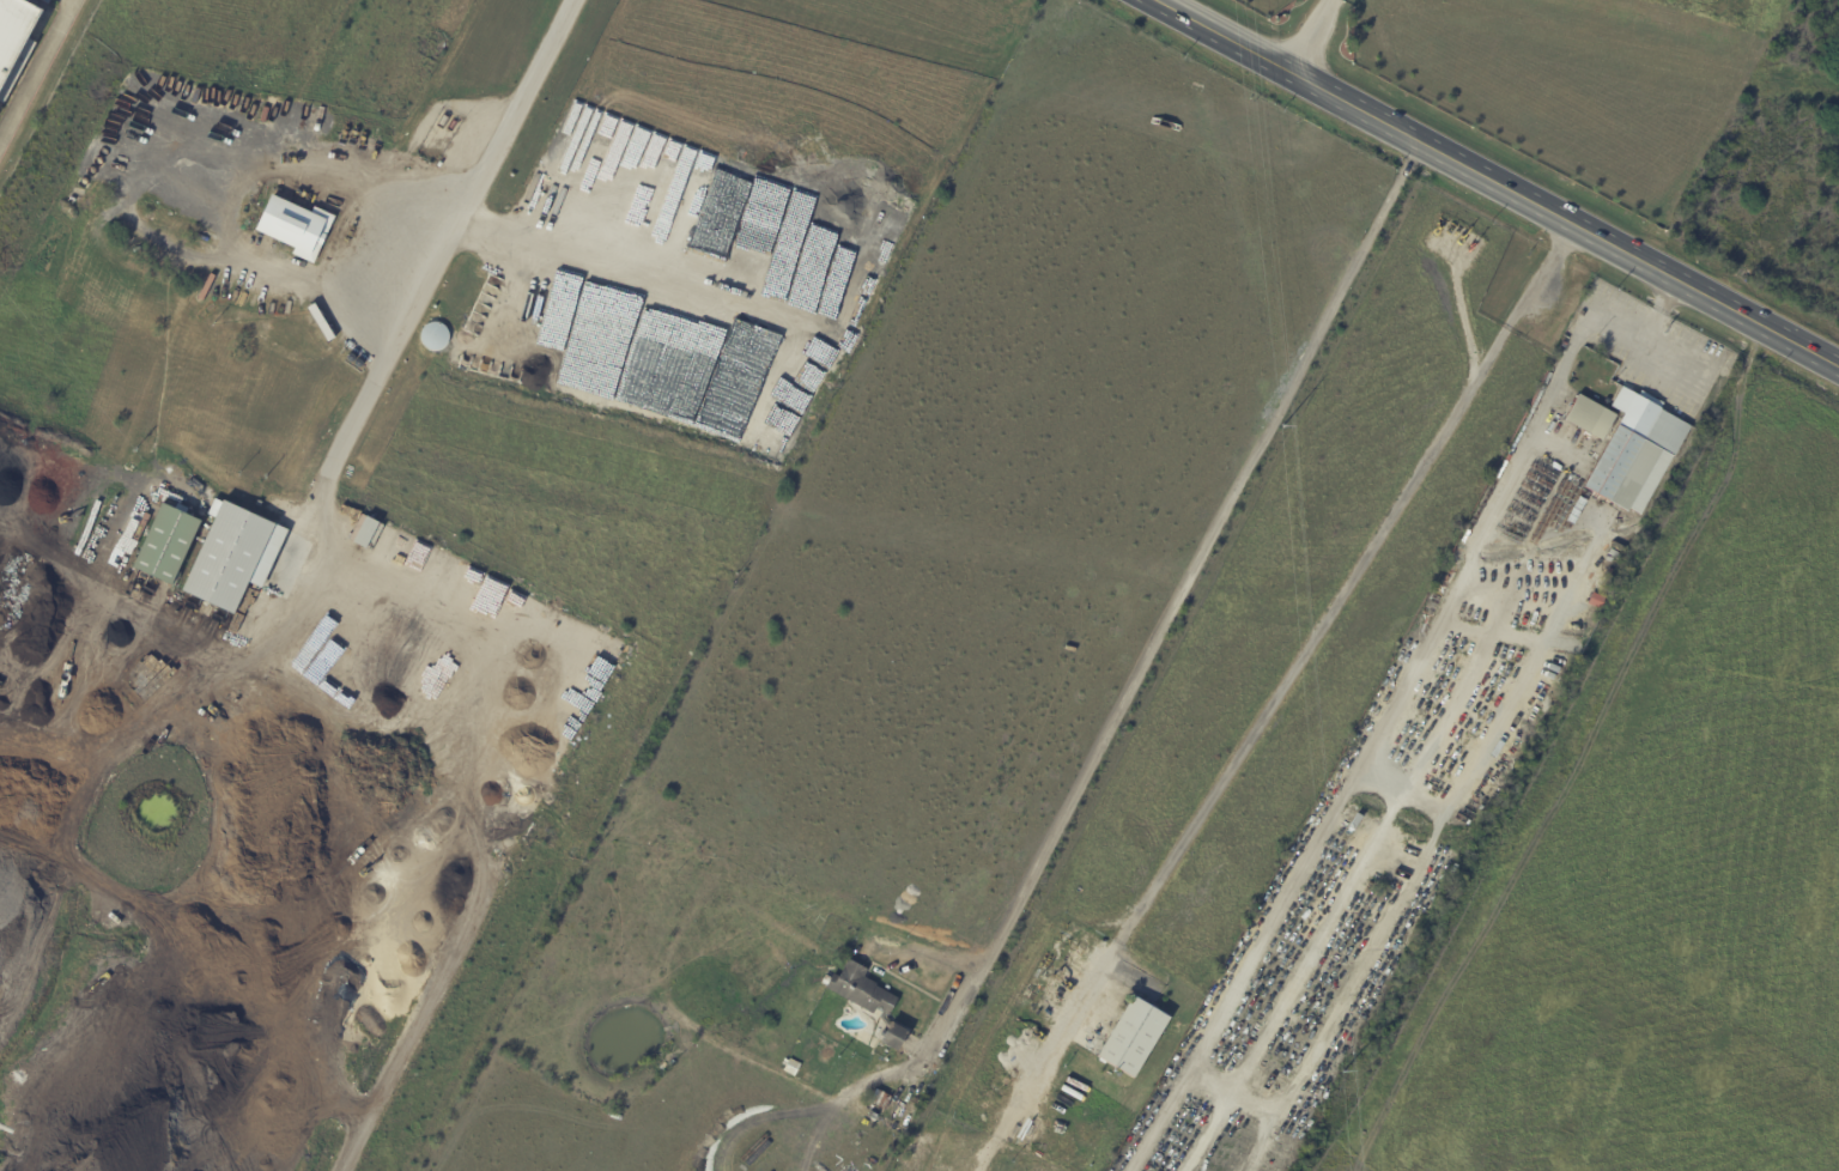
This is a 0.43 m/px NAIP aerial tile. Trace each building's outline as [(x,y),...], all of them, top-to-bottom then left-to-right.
[(53,18),(0,116),(0,0),(20,0),(53,18)] [(719,189),(659,172),(645,172),(643,172),(632,172),(628,186),(628,195),(633,195),(641,196),(643,195),(640,202),(637,212),(624,212),(608,245),(608,256),(693,280),(719,189)] [(332,236),(327,245),(317,265),(297,255),(301,248),(262,230),(279,195),(316,212),(318,207),(340,217),(332,235),(332,236)] [(1692,426),(1679,450),(1646,433),(1644,439),(1674,455),(1641,515),(1629,509),(1628,511),(1584,486),(1619,424),(1626,413),(1613,406),(1622,387),(1639,395),(1643,390),(1664,404),(1662,408),(1692,426)] [(1683,394),(1676,406),(1665,400),(1673,388),(1683,394)] [(1609,411),(1616,414),(1602,441),(1566,419),(1580,394),(1609,411)] [(236,614),(273,522),(220,500),(183,592),(236,614)] [(140,571),(134,569),(164,503),(204,521),(174,587),(140,571)] [(362,529),(356,527),(351,542),(373,549),(381,522),(365,517),(362,529)] [(868,971),(864,977),(878,984),(876,987),(898,1000),(888,1017),(887,1015),(885,1018),(888,1023),(888,1021),(906,1032),(894,1052),(878,1043),(886,1026),(880,1019),(884,1013),(876,1009),(873,1015),(825,989),(833,973),(839,977),(849,960),(868,971)] [(1157,1009),(1170,1018),(1134,1079),(1097,1056),(1134,995),(1157,1009)] [(788,1063),(796,1067),(794,1072),(785,1068),(788,1063)] [(910,1073),(922,1079),(914,1096),(902,1090),(910,1073)] [(864,1090),(869,1092),(867,1099),(860,1096),(863,1088),(864,1090)] [(881,1093),(899,1102),(893,1115),(875,1106),(881,1093)]
